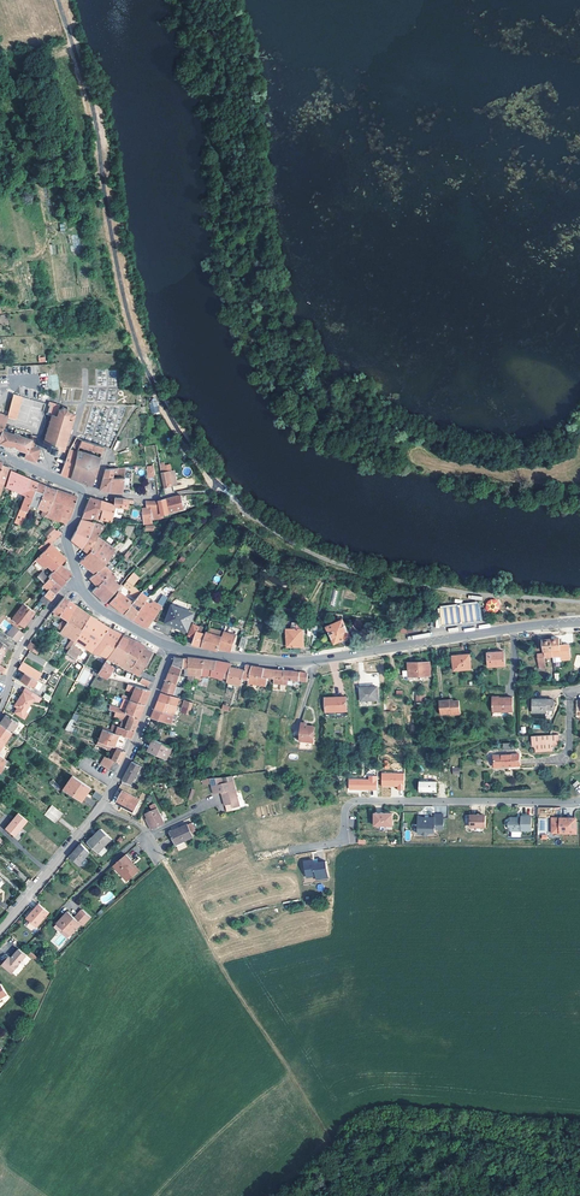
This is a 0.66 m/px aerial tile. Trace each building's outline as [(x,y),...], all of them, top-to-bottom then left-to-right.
[(7,417),(8,417),(15,419),(20,402),(12,400),(7,417)] [(157,401),(149,403),(152,414),(160,413),(157,401)] [(64,449),(66,449),(65,448),(64,448),(66,442),(67,442),(68,441),(67,441),(68,436),(69,436),(70,435),(69,435),(70,429),(71,429),(70,428),(72,423),(73,423),(73,422),(75,415),(69,413),(67,410),(68,409),(67,408),(66,409),(63,408),(63,407),(62,407),(62,408),(59,410),(58,410),(59,406),(53,404),(52,404),(49,403),(48,405),(50,406),(50,408),(48,414),(47,415),(50,416),(50,417),(51,417),(50,422),(49,422),(48,423),(50,423),(48,429),(47,428),(47,429),(48,430),(46,435),(45,434),(45,436),(46,436),(44,441),(43,441),(43,442),(44,443),(43,445),(48,446),(47,450),(50,452),(51,451),(54,452),(54,453),(58,454),(59,450),(64,451),(64,449)] [(2,430),(0,433),(0,443),(13,447),(26,452),(24,458),(36,462),(40,449),(33,447),(36,437),(32,436),(32,434),(16,429),(16,428),(9,426),(7,432),(2,430)] [(68,477),(70,478),(78,451),(79,447),(81,440),(76,438),(69,450),(60,475),(68,477)] [(103,447),(81,440),(79,447),(102,453),(102,451),(103,447)] [(78,451),(70,478),(80,481),(84,482),(93,485),(100,458),(96,456),(78,451)] [(8,470),(8,467),(2,465),(2,462),(0,462),(0,493),(8,470)] [(124,468),(117,469),(117,475),(117,478),(112,478),(111,479),(109,491),(121,493),(122,493),(124,477),(124,468)] [(112,475),(117,475),(117,469),(105,470),(103,477),(102,479),(111,479),(112,478),(112,475)] [(11,489),(23,494),(30,480),(29,479),(27,478),(10,471),(6,487),(11,489)] [(164,487),(171,486),(168,473),(161,474),(161,476),(164,487)] [(107,491),(109,491),(111,479),(102,479),(99,490),(107,491)] [(21,526),(30,505),(38,483),(30,480),(23,494),(26,495),(23,502),(22,507),(14,523),(21,526)] [(30,505),(37,508),(46,486),(40,483),(38,483),(30,505)] [(48,512),(48,511),(56,490),(54,489),(46,486),(37,508),(44,510),(48,512)] [(71,495),(56,490),(48,511),(61,515),(59,521),(65,524),(70,518),(78,497),(71,495)] [(167,498),(171,511),(186,507),(183,493),(172,496),(167,498)] [(82,518),(95,519),(100,500),(89,497),(85,508),(82,518)] [(127,508),(127,502),(127,499),(122,499),(115,498),(114,504),(113,506),(127,508)] [(164,512),(171,511),(167,498),(161,499),(148,499),(149,506),(143,506),(144,510),(145,520),(145,522),(154,521),(154,520),(154,518),(165,515),(164,512)] [(111,518),(112,516),(113,506),(114,504),(105,502),(100,500),(95,519),(103,520),(111,521),(111,518)] [(45,517),(59,521),(61,515),(48,511),(48,512),(45,517)] [(75,543),(81,548),(93,522),(81,519),(78,524),(71,540),(75,543)] [(87,552),(98,536),(105,524),(96,523),(93,522),(81,548),(83,549),(87,552)] [(48,531),(51,535),(56,531),(55,529),(53,527),(48,531)] [(50,544),(62,533),(58,529),(56,531),(51,535),(47,541),(50,544)] [(107,560),(110,555),(114,547),(98,536),(87,552),(79,562),(86,567),(94,574),(107,560)] [(42,553),(50,544),(47,541),(38,549),(40,550),(42,553)] [(54,571),(60,564),(66,558),(58,551),(50,544),(42,553),(32,564),(42,572),(43,571),(48,565),(54,571)] [(118,561),(110,555),(107,560),(114,566),(118,561)] [(92,582),(97,586),(108,572),(114,566),(107,560),(94,574),(89,578),(92,582)] [(49,589),(55,595),(73,574),(66,569),(60,564),(54,571),(49,577),(50,577),(44,583),(50,588),(49,589)] [(38,577),(44,583),(50,577),(49,577),(43,571),(42,572),(38,577)] [(114,595),(118,591),(123,584),(121,583),(119,585),(113,580),(115,578),(108,572),(97,586),(92,591),(98,597),(100,599),(104,594),(109,598),(113,594),(114,595)] [(132,585),(135,581),(132,579),(135,576),(132,573),(126,580),(132,585)] [(129,593),(136,597),(141,592),(134,587),(129,593)] [(51,600),(55,595),(49,589),(40,601),(47,606),(51,600)] [(143,589),(141,592),(148,597),(150,594),(143,589)] [(117,607),(124,613),(132,602),(118,591),(114,595),(109,602),(117,607)] [(128,616),(132,619),(146,599),(148,597),(141,592),(136,597),(132,602),(124,613),(128,616)] [(105,603),(109,598),(104,594),(100,599),(105,603)] [(163,606),(167,597),(162,594),(158,603),(163,606)] [(58,616),(66,621),(75,605),(69,601),(63,597),(52,611),(58,616)] [(140,624),(147,628),(161,608),(152,600),(150,602),(146,599),(132,619),(140,624)] [(488,599),(485,611),(498,613),(500,602),(488,599)] [(32,615),(33,616),(35,613),(33,611),(32,610),(24,604),(24,603),(13,617),(25,627),(31,618),(30,617),(32,615)] [(81,610),(75,605),(66,621),(64,626),(61,630),(61,631),(73,639),(75,640),(89,615),(81,610)] [(192,614),(173,607),(167,622),(187,629),(192,614)] [(90,650),(94,653),(109,628),(98,621),(89,615),(75,640),(77,642),(90,650)] [(343,620),(327,627),(334,644),(350,637),(343,620)] [(7,634),(17,640),(23,632),(14,625),(7,634)] [(189,635),(195,638),(199,627),(194,625),(193,627),(189,635)] [(197,645),(202,647),(206,634),(201,633),(204,627),(200,626),(199,627),(195,638),(192,644),(197,645)] [(94,653),(109,659),(123,635),(116,632),(109,628),(94,653)] [(218,651),(219,648),(224,632),(220,631),(214,629),(208,628),(206,634),(202,647),(209,648),(218,651)] [(304,629),(287,629),(288,646),(304,646),(304,629)] [(236,636),(224,632),(219,648),(225,650),(231,652),(236,636)] [(109,659),(120,665),(127,652),(122,649),(129,638),(126,637),(123,635),(109,659)] [(247,638),(242,637),(239,647),(245,648),(247,638)] [(120,665),(130,671),(143,648),(144,646),(136,642),(129,638),(122,649),(127,652),(120,665)] [(2,659),(1,658),(9,646),(0,640),(0,662),(2,659)] [(551,641),(553,659),(561,658),(561,662),(571,660),(569,649),(569,646),(567,646),(560,647),(559,640),(551,641)] [(545,660),(553,659),(551,641),(543,642),(545,655),(538,656),(540,669),(546,668),(545,660)] [(27,649),(36,655),(40,649),(31,644),(27,649)] [(75,647),(72,645),(69,649),(67,653),(75,659),(76,660),(86,667),(91,658),(87,655),(75,647)] [(148,650),(143,648),(130,671),(136,675),(136,676),(135,677),(135,678),(140,680),(141,677),(150,681),(152,682),(153,680),(154,677),(141,671),(152,652),(148,650)] [(505,666),(504,653),(488,654),(489,667),(505,666)] [(455,670),(473,668),(471,654),(454,656),(455,670)] [(173,665),(182,668),(184,659),(179,658),(175,658),(173,665)] [(199,679),(202,668),(203,659),(194,658),(188,658),(188,659),(187,675),(194,677),(192,683),(198,684),(199,679)] [(202,668),(211,669),(214,670),(216,661),(214,661),(209,660),(203,659),(202,668)] [(96,669),(101,672),(106,664),(101,661),(96,669)] [(222,677),(223,676),(224,672),(229,673),(230,667),(231,664),(222,662),(216,661),(214,670),(211,669),(210,675),(222,678),(222,677)] [(19,669),(25,673),(37,681),(41,674),(23,663),(19,669)] [(107,663),(106,664),(101,672),(100,674),(106,678),(113,667),(107,663)] [(170,673),(180,676),(182,668),(173,665),(172,668),(170,673)] [(242,678),(248,680),(251,666),(249,666),(246,665),(246,666),(244,670),(242,678)] [(76,680),(83,684),(91,670),(85,666),(76,680)] [(266,685),(268,677),(262,676),(264,669),(258,667),(251,666),(248,680),(248,682),(266,685)] [(428,678),(428,666),(407,666),(407,678),(428,678)] [(241,681),(242,678),(244,670),(238,669),(230,667),(229,673),(224,672),(223,676),(227,677),(227,678),(227,680),(240,684),(241,681)] [(210,675),(211,669),(202,668),(199,679),(198,684),(201,685),(202,682),(204,683),(206,674),(210,675)] [(268,677),(273,678),(274,670),(264,669),(262,676),(268,677)] [(284,684),(284,680),(285,670),(280,670),(274,670),(273,678),(274,678),(273,682),(284,684)] [(288,681),(301,682),(303,673),(291,671),(285,670),(284,680),(288,681)] [(34,687),(37,681),(25,673),(20,681),(33,688),(34,687)] [(166,681),(177,684),(180,676),(170,673),(168,677),(166,681)] [(141,677),(140,680),(139,682),(147,686),(150,681),(141,677)] [(37,681),(34,687),(39,690),(42,684),(37,681)] [(176,687),(177,684),(166,681),(162,692),(179,697),(182,688),(176,687)] [(129,700),(144,704),(147,696),(149,689),(127,683),(125,689),(132,692),(130,698),(129,700)] [(361,700),(378,699),(377,687),(361,687),(361,700)] [(33,699),(36,701),(39,697),(26,689),(15,706),(18,708),(15,713),(24,718),(27,714),(25,712),(29,706),(33,699)] [(42,698),(49,702),(52,697),(45,693),(42,698)] [(176,707),(179,699),(161,693),(159,698),(158,701),(176,707)] [(127,704),(129,700),(121,697),(114,695),(112,699),(127,704)] [(347,711),(347,697),(326,698),(326,712),(347,711)] [(501,698),(501,697),(498,697),(498,698),(492,698),(492,712),(512,712),(512,697),(505,697),(505,698),(501,698)] [(546,709),(553,709),(553,699),(531,700),(531,713),(546,712),(546,709)] [(124,712),(138,718),(141,711),(144,704),(129,700),(127,704),(125,710),(124,712)] [(448,702),(448,700),(439,701),(440,715),(450,714),(450,715),(459,714),(458,700),(451,701),(448,702)] [(173,716),(176,707),(158,701),(156,706),(155,710),(173,716)] [(193,703),(188,701),(183,714),(189,715),(189,714),(193,703)] [(172,719),(173,716),(155,710),(153,714),(151,719),(170,725),(170,726),(173,727),(175,720),(172,719)] [(119,726),(133,731),(135,727),(138,718),(124,712),(124,714),(114,711),(113,716),(122,718),(119,726)] [(11,732),(12,732),(11,731),(17,723),(5,714),(0,722),(0,724),(11,732)] [(315,736),(315,731),(313,731),(311,728),(312,726),(308,726),(304,725),(305,723),(302,722),(300,740),(313,742),(313,736),(315,736)] [(11,732),(0,724),(0,749),(11,732)] [(132,734),(133,731),(119,726),(114,725),(112,732),(126,737),(130,738),(132,734)] [(98,741),(122,749),(124,743),(126,737),(112,732),(102,728),(98,741)] [(549,736),(531,737),(532,748),(534,748),(534,753),(554,752),(554,747),(557,747),(560,742),(558,741),(558,735),(549,736)] [(148,751),(163,758),(164,756),(168,758),(172,747),(154,739),(148,751)] [(125,751),(122,749),(98,741),(97,741),(96,744),(108,749),(114,752),(113,754),(111,759),(119,763),(122,755),(125,751)] [(505,764),(505,768),(520,767),(519,754),(493,756),(494,765),(505,764)] [(114,761),(111,759),(107,757),(105,756),(100,764),(109,770),(114,761)] [(131,786),(136,777),(137,775),(139,771),(130,766),(129,768),(122,781),(131,786)] [(397,787),(397,790),(405,790),(404,773),(381,773),(381,787),(397,787)] [(377,790),(377,775),(368,776),(368,779),(348,779),(348,790),(377,790)] [(71,776),(62,789),(80,801),(89,788),(71,776)] [(213,778),(210,778),(211,783),(214,794),(221,793),(225,810),(239,807),(232,780),(223,782),(222,777),(218,778),(213,778)] [(437,782),(420,781),(420,792),(437,792),(437,782)] [(121,805),(133,812),(139,800),(129,794),(133,789),(121,784),(118,789),(122,791),(116,802),(121,805)] [(102,796),(95,791),(92,796),(99,801),(102,796)] [(132,814),(133,812),(121,805),(119,807),(132,814)] [(63,815),(52,806),(44,815),(56,824),(63,815)] [(145,814),(147,818),(151,824),(149,825),(151,829),(164,823),(157,808),(145,814)] [(16,813),(4,827),(13,834),(25,820),(16,813)] [(394,814),(375,813),(375,825),(393,826),(394,814)] [(435,833),(435,830),(444,830),(444,815),(435,815),(435,819),(419,818),(419,833),(423,833),(427,837),(430,833),(435,833)] [(476,816),(471,816),(471,827),(486,827),(486,816),(481,816),(479,815),(477,815),(476,816)] [(532,817),(522,816),(522,820),(517,820),(517,818),(511,818),(511,821),(509,822),(509,828),(511,829),(511,832),(522,832),(522,831),(532,831),(532,817)] [(576,818),(553,818),(553,833),(576,833),(576,818)] [(191,833),(187,825),(170,833),(176,845),(193,837),(191,833)] [(112,838),(102,828),(88,841),(98,851),(112,838)] [(89,853),(81,844),(70,857),(79,865),(89,853)] [(126,875),(127,876),(131,879),(140,871),(136,867),(135,866),(133,867),(130,864),(132,862),(133,861),(129,857),(126,854),(114,866),(116,869),(124,877),(126,875)] [(332,881),(329,865),(320,866),(319,867),(317,866),(317,863),(308,865),(311,881),(320,879),(321,883),(332,881)] [(49,913),(45,910),(39,904),(32,911),(33,911),(31,913),(26,918),(32,924),(35,927),(49,913)] [(59,927),(67,934),(67,935),(70,932),(73,934),(81,926),(82,927),(90,919),(86,915),(82,911),(72,921),(69,917),(66,914),(56,924),(59,927)] [(8,960),(6,959),(1,965),(11,973),(18,965),(17,965),(25,956),(18,950),(10,959),(8,960)]
